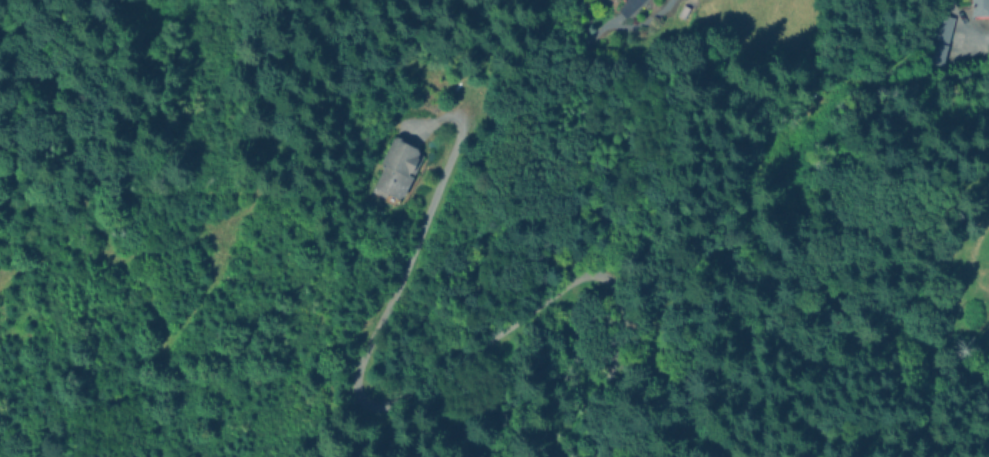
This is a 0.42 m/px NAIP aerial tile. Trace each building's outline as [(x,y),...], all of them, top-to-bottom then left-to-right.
[(969,15),(988,15),(988,0),(969,0),(969,15)] [(940,65),(953,17),(937,13),(925,61),(940,65)] [(372,186),(402,199),(423,151),(391,137),(379,163),(382,164),(372,186)]
